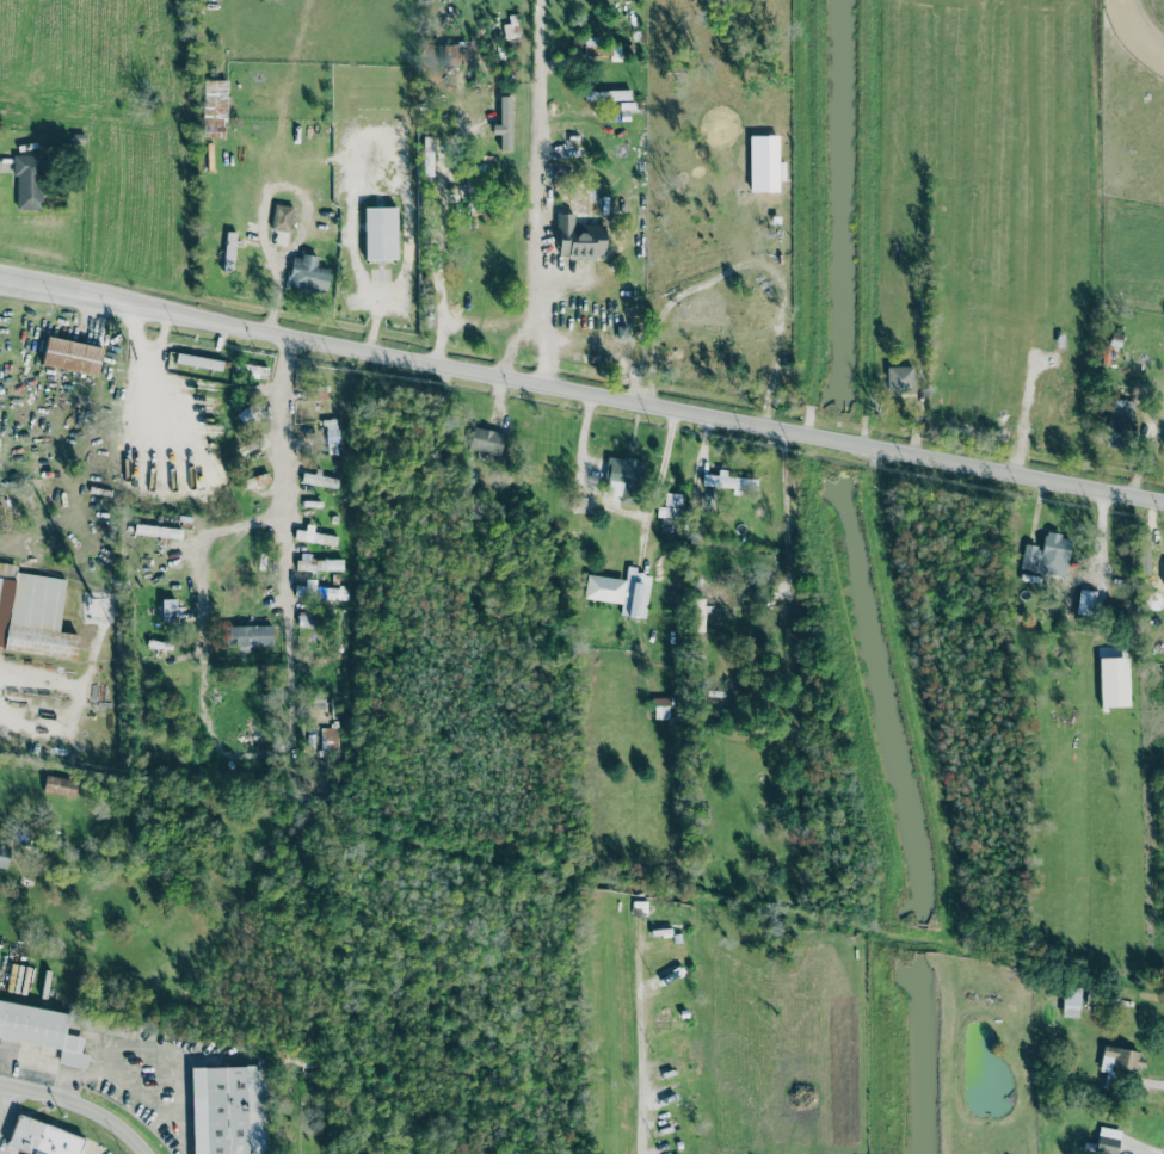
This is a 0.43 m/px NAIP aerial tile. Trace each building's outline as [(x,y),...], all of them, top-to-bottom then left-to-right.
[(610,44),(610,37),(584,37),(584,57),(610,58),(610,60),(620,60),(620,44),(610,44)] [(226,137),(227,80),(203,79),(202,136),(226,137)] [(499,124),(491,124),(491,134),(499,134),(499,150),(511,149),(510,95),(498,95),(499,124)] [(749,191),(777,191),(777,180),(784,180),(784,161),(777,161),(777,135),(749,135),(749,191)] [(41,209),(42,155),(16,155),(14,209),(41,209)] [(271,229),(290,230),(292,205),(273,204),(271,229)] [(362,208),(364,259),(396,258),(395,206),(362,208)] [(604,257),(604,224),(585,224),(585,232),(574,232),(573,212),(555,214),(556,254),(567,254),(568,258),(604,257)] [(233,272),(234,232),(224,232),(223,271),(233,272)] [(328,267),(316,267),(318,257),(291,254),(288,288),(326,291),(328,267)] [(103,348),(48,336),(41,364),(96,376),(103,348)] [(223,361),(177,353),(175,363),(222,371),(223,361)] [(886,390),(912,390),(912,365),(886,366),(886,390)] [(1103,445),(1119,448),(1121,430),(1131,431),(1135,402),(1110,397),(1103,445)] [(500,455),(505,433),(474,426),(469,448),(500,455)] [(636,504),(641,461),(608,457),(604,493),(620,494),(618,502),(636,504)] [(337,487),(338,477),(318,475),(318,474),(302,471),(301,483),(337,487)] [(269,482),(268,474),(244,478),(245,488),(258,486),(260,497),(267,496),(265,482),(269,482)] [(757,477),(702,475),(702,487),(741,489),(757,489),(757,477)] [(663,506),(655,506),(655,517),(679,517),(680,493),(664,493),(663,506)] [(335,544),(337,535),(295,530),(294,539),(335,544)] [(1023,544),(1020,569),(1065,575),(1070,537),(1043,532),(1042,547),(1023,544)] [(344,570),(344,559),(309,559),(309,553),(297,553),(296,569),(344,570)] [(78,634),(59,632),(66,578),(17,573),(18,565),(0,563),(0,649),(76,658),(78,634)] [(586,574),(584,598),(621,603),(620,616),(645,619),(649,572),(626,569),(624,579),(586,574)] [(347,598),(349,587),(294,585),(294,597),(347,598)] [(704,598),(694,597),(691,631),(703,631),(704,598)] [(162,620),(178,619),(177,598),(161,599),(162,620)] [(314,627),(314,612),(298,612),(297,625),(314,627)] [(273,646),(273,625),(226,626),(227,647),(273,646)] [(667,717),(667,697),(652,698),(653,718),(667,717)] [(340,751),(339,727),(321,727),(321,751),(340,751)] [(76,796),(77,779),(45,776),(44,793),(76,796)] [(10,847),(0,845),(0,867),(6,868),(10,847)] [(1078,1017),(1079,987),(1061,987),(1061,1016),(1078,1017)] [(61,1048),(58,1063),(86,1068),(88,1054),(81,1053),(84,1037),(64,1034),(68,1012),(0,1000),(0,1038),(61,1048)] [(1138,1051),(1103,1045),(1098,1070),(1109,1072),(1110,1063),(1135,1068),(1138,1051)] [(192,1153),(265,1153),(263,1066),(191,1067),(192,1153)] [(17,1115),(7,1146),(31,1153),(80,1153),(85,1137),(17,1115)] [(1121,1130),(1100,1125),(1094,1152),(1104,1153),(1115,1153),(1121,1130)]
